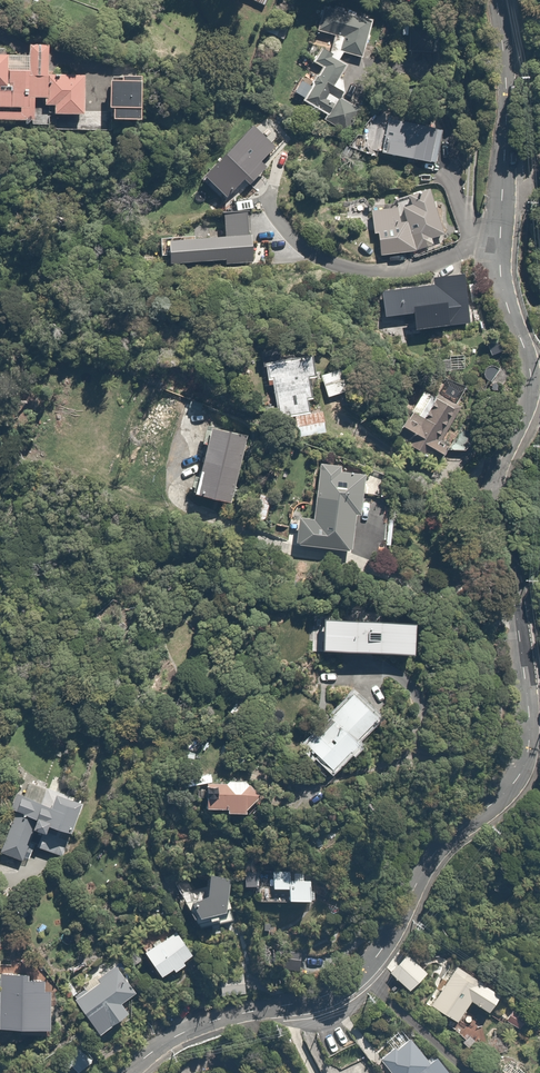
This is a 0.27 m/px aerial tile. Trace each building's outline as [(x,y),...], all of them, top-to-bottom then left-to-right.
[(339,80),(345,64),(340,61),(344,52),(361,58),(373,23),(326,6),(318,31),(334,37),(328,52),(320,50),(316,62),(324,64),(320,75),(319,75),(318,75),(317,76),(316,76),(316,77),(315,77),(315,78),(314,78),(314,79),(314,80),(313,81),(313,82),(313,83),(313,84),(313,85),(314,85),(314,86),(306,101),(328,114),(325,120),(345,132),(360,107),(341,97),(347,83),(339,80)] [(34,121),(34,99),(45,99),(45,105),(53,106),(53,117),(88,118),(90,71),(64,70),(64,64),(51,63),(51,44),(31,44),(30,55),(0,54),(0,120),(34,121)] [(135,68),(111,66),(110,84),(115,85),(113,108),(119,109),(118,120),(142,122),(146,76),(134,75),(135,68)] [(440,118),(390,113),(388,134),(380,133),(379,143),(391,144),(389,157),(436,162),(440,118)] [(397,209),(372,212),(375,236),(379,236),(381,254),(418,249),(445,230),(434,190),(395,199),(397,209)] [(252,219),(248,219),(248,212),(224,214),(225,239),(161,243),(162,258),(171,257),(172,265),(250,259),(255,259),(252,219)] [(435,279),(436,285),(384,293),(387,319),(418,314),(420,332),(473,325),(468,291),(484,289),(483,280),(482,272),(435,279)] [(312,345),(261,354),(264,369),(268,368),(280,438),(329,430),(326,411),(313,413),(311,401),(315,400),(311,381),(318,380),(312,345)] [(343,370),(321,376),(327,397),(349,390),(343,370)] [(424,454),(429,445),(448,455),(453,447),(467,455),(480,432),(447,413),(453,402),(438,393),(435,397),(425,391),(405,426),(417,433),(409,445),(424,454)] [(245,454),(212,445),(199,494),(231,503),(245,454)] [(382,468),(322,462),(316,519),(301,518),(298,546),(356,552),(360,513),(363,514),(364,496),(380,497),(382,468)] [(422,625),(329,620),(328,652),(420,656),(422,625)] [(335,772),(380,719),(350,694),(306,747),(335,772)] [(250,818),(265,796),(252,785),(208,782),(207,811),(231,812),(230,816),(250,818)] [(27,786),(17,810),(0,852),(23,861),(29,845),(60,857),(69,832),(72,833),(82,807),(57,797),(54,805),(41,800),(44,793),(27,786)] [(305,876),(305,871),(271,871),(272,904),(314,903),(314,876),(305,876)] [(194,905),(200,928),(215,924),(216,928),(234,923),(234,884),(209,884),(209,901),(194,905)] [(198,956),(179,930),(159,945),(150,934),(138,943),(166,980),(198,956)] [(505,994),(454,965),(431,1007),(458,1022),(471,1000),(494,1013),(505,994)] [(93,1025),(105,1017),(112,1027),(130,1015),(124,1005),(135,997),(118,971),(76,999),(93,1025)] [(24,978),(1,977),(0,1011),(0,1030),(53,1032),(54,992),(44,992),(44,984),(24,984),(24,978)] [(526,1020),(512,1010),(505,1019),(518,1029),(526,1020)] [(380,1063),(390,1072),(452,1072),(434,1054),(428,1059),(408,1037),(380,1063)]
